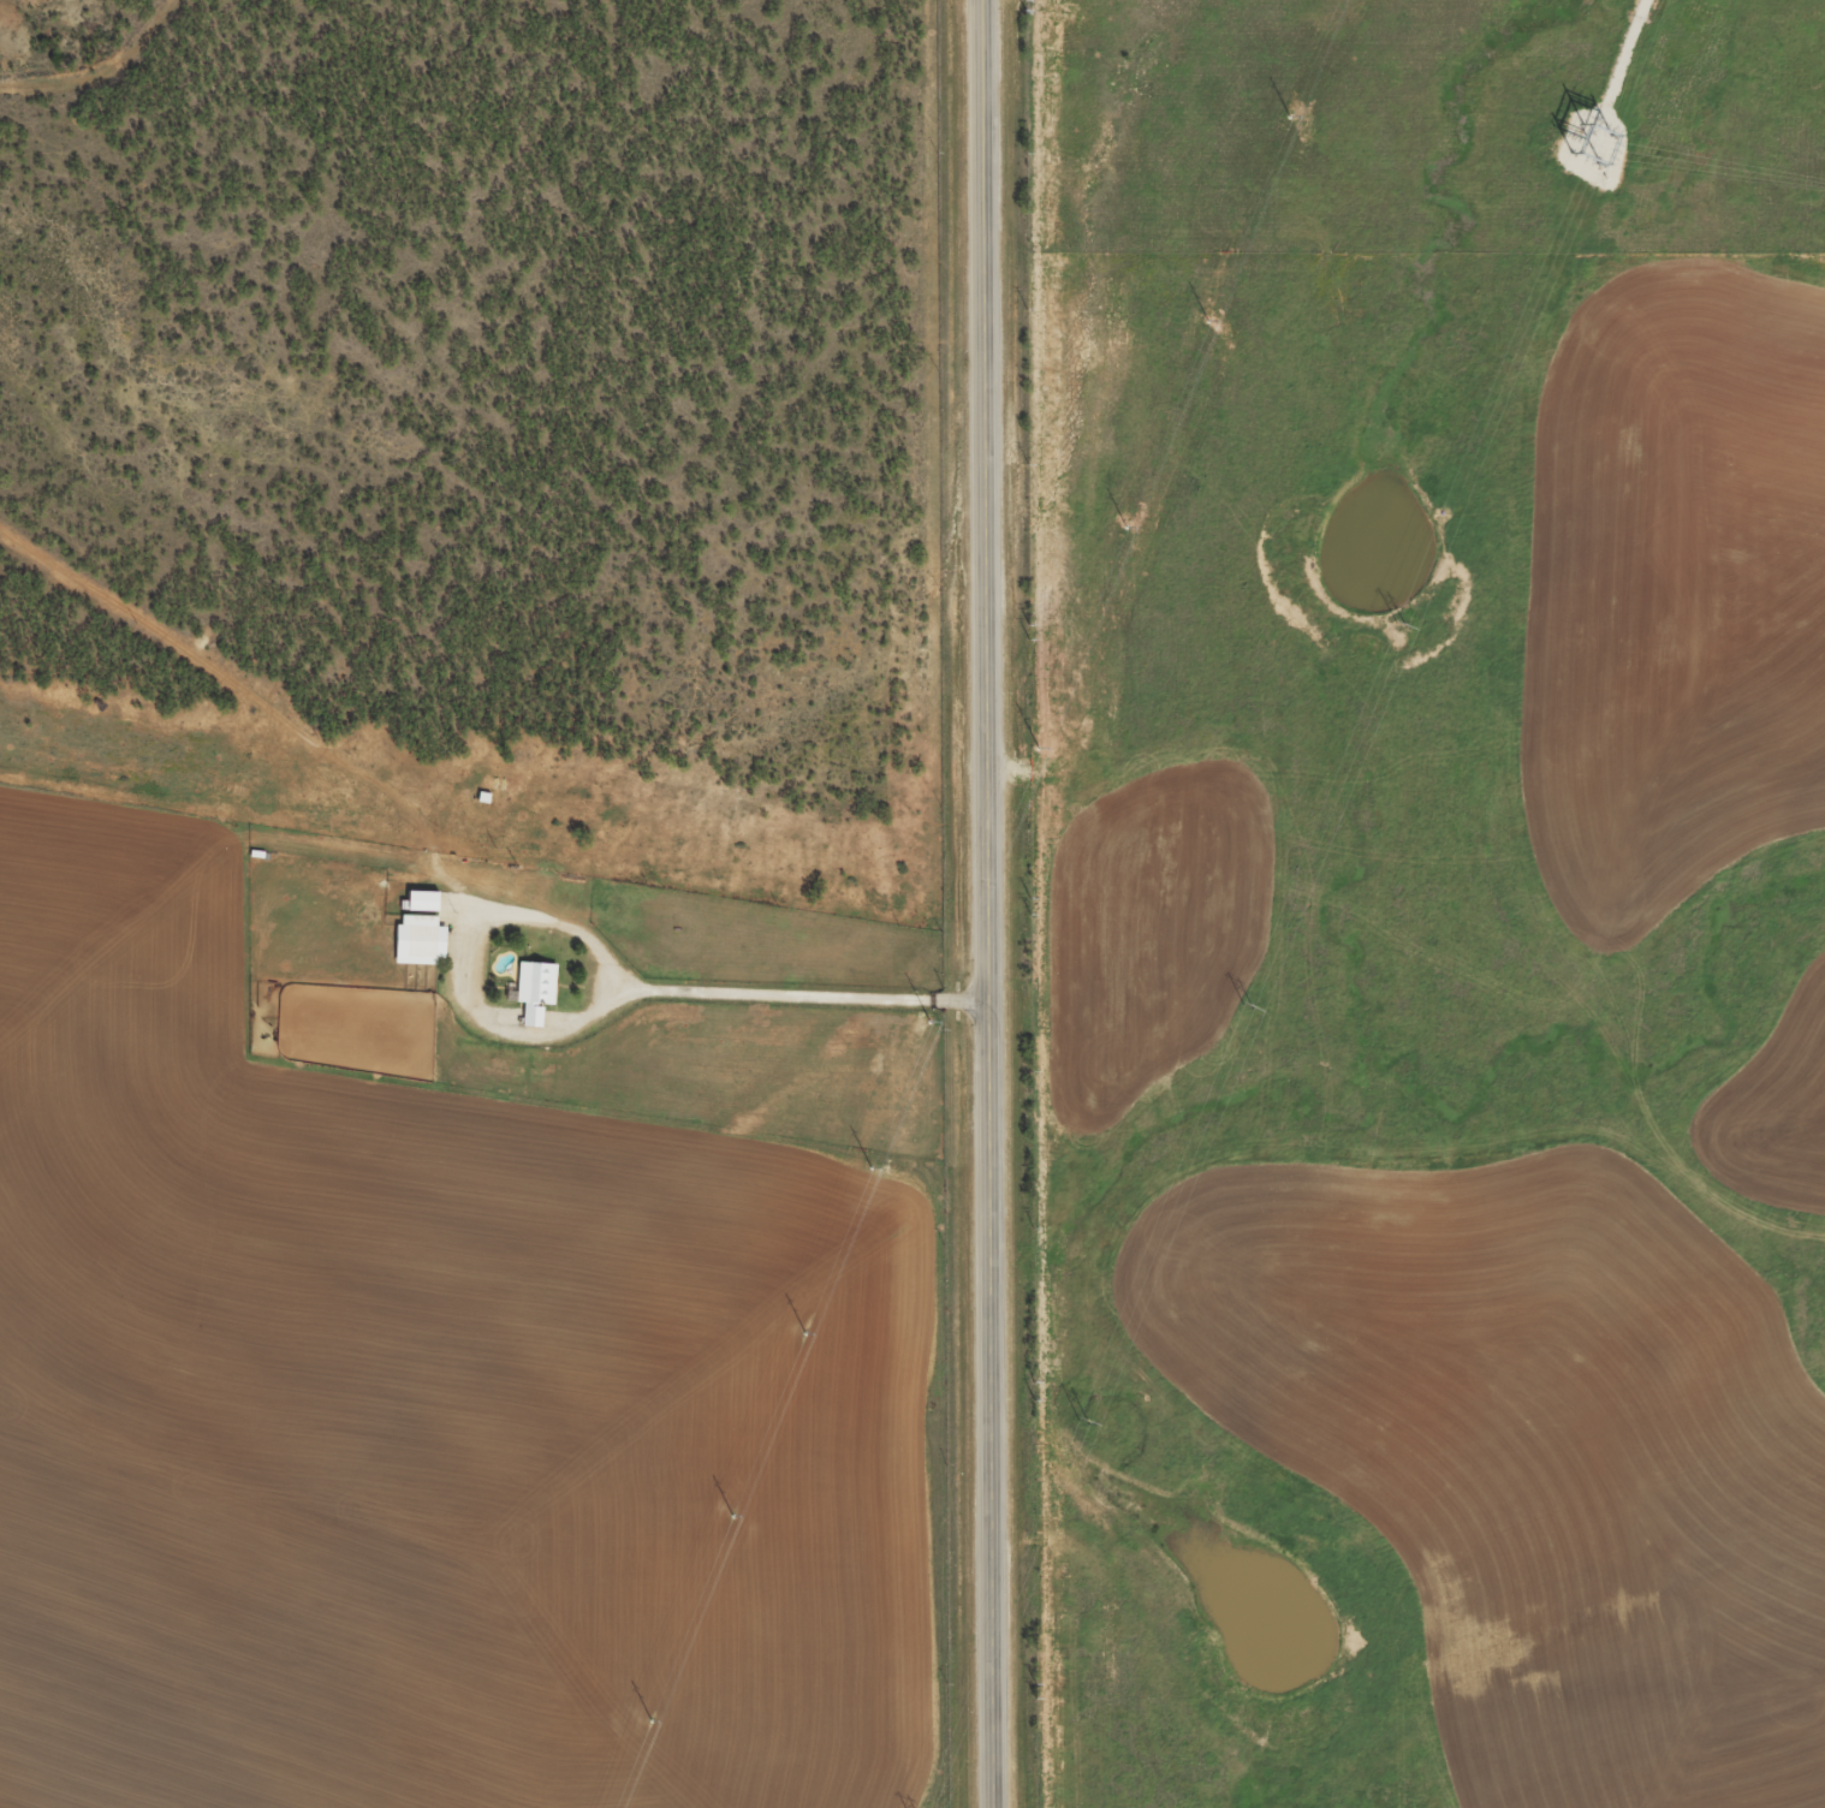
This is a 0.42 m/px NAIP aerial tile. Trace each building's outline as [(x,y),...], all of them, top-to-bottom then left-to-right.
[(442,921),(442,902),(412,902),(412,921),(442,921)] [(437,975),(437,967),(448,967),(449,937),(439,937),(439,927),(400,926),(399,974),(437,975)] [(526,1012),(525,1036),(544,1037),(545,1014),(556,1015),(558,974),(521,972),(519,1001),(509,1000),(509,1011),(526,1012)]
